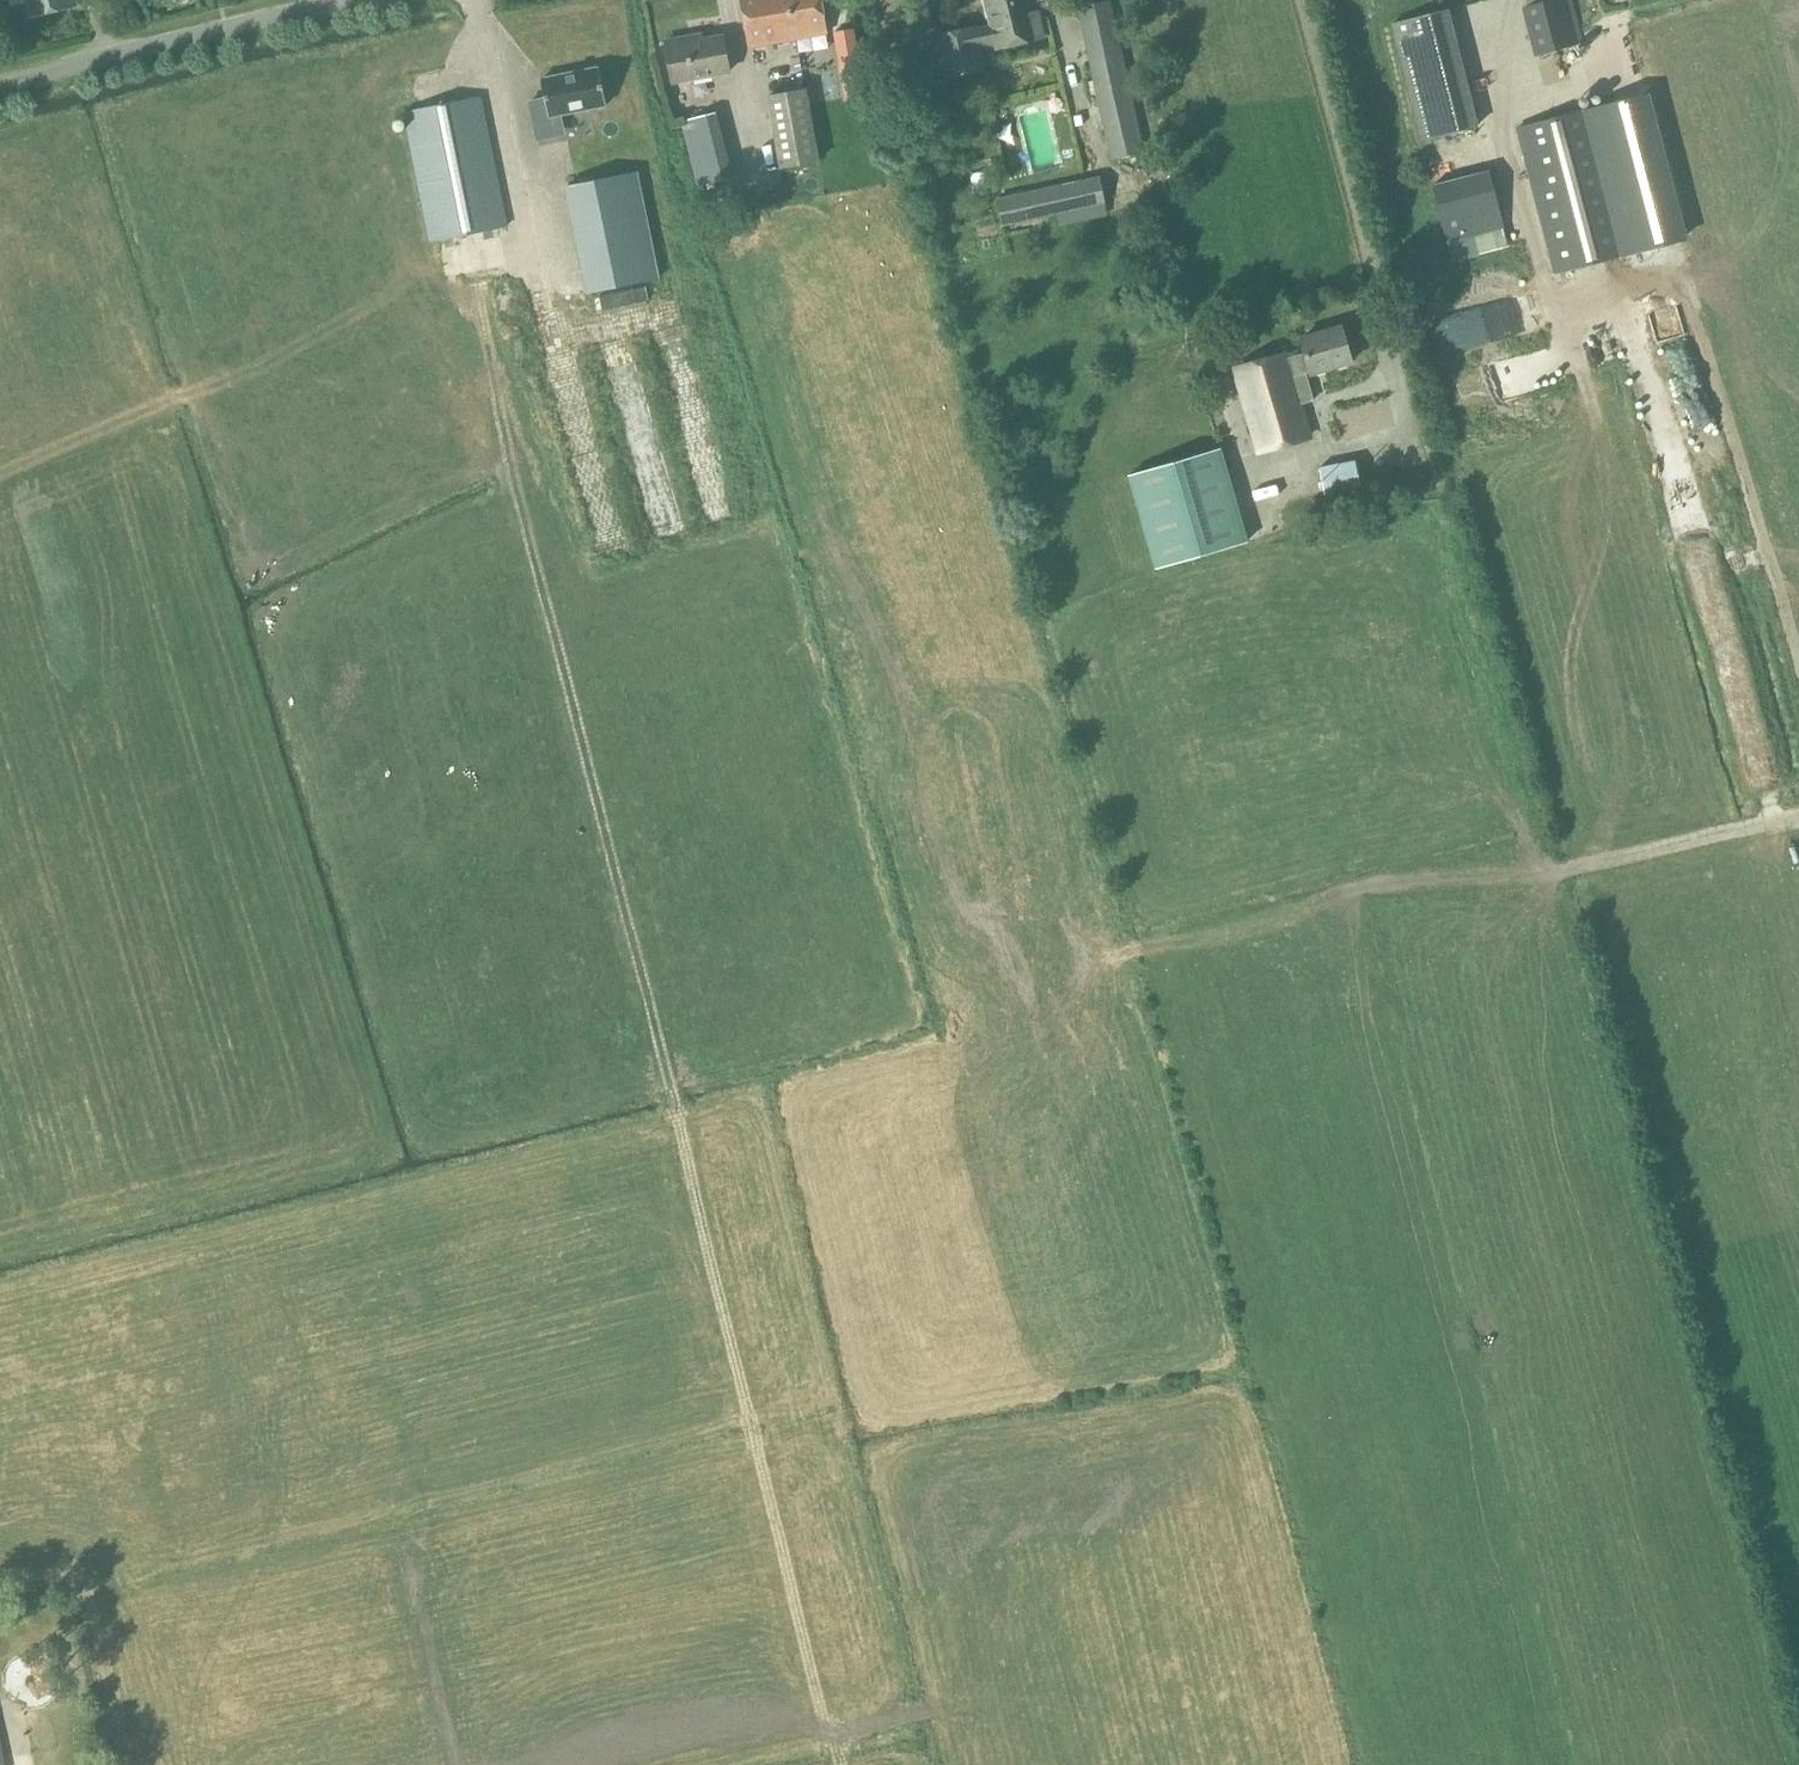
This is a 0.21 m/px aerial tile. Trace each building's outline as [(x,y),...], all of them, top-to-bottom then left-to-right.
[(76,4),(75,0),(25,0),(29,16),(76,4)] [(826,33),(820,0),(740,0),(749,47),(826,33)] [(976,29),(975,26),(934,34),(943,77),(984,69),(979,46),(995,43),(996,48),(1043,38),(1039,20),(1033,21),(1029,0),(986,0),(991,26),(976,29)] [(1575,43),(1564,0),(1548,0),(1522,7),(1534,54),(1575,43)] [(1110,6),(1087,11),(1119,155),(1142,150),(1110,6)] [(1396,48),(1452,33),(1446,10),(1390,25),(1396,48)] [(673,82),(729,72),(722,36),(704,39),(703,33),(665,40),(673,82)] [(550,116),(606,104),(598,67),(541,79),(545,98),(529,101),(537,139),(554,135),(550,116)] [(780,167),(818,160),(805,89),(768,96),(780,167)] [(1644,95),(1517,128),(1555,273),(1682,240),(1644,95)] [(429,241),(505,225),(479,97),(403,113),(429,241)] [(699,186),(732,177),(714,112),(682,121),(699,186)] [(1446,240),(1502,226),(1489,170),(1432,184),(1446,240)] [(636,171),(566,185),(589,293),(659,278),(636,171)] [(1000,225),(1105,203),(1100,177),(995,199),(1000,225)] [(1310,373),(1351,361),(1341,327),(1300,339),(1310,373)] [(1301,403),(1313,399),(1299,354),(1286,358),(1284,354),(1234,369),(1258,449),(1310,434),(1301,403)] [(1220,448),(1128,475),(1156,567),(1248,540),(1220,448)] [(1323,495),(1361,486),(1355,459),(1318,467),(1323,495)]
